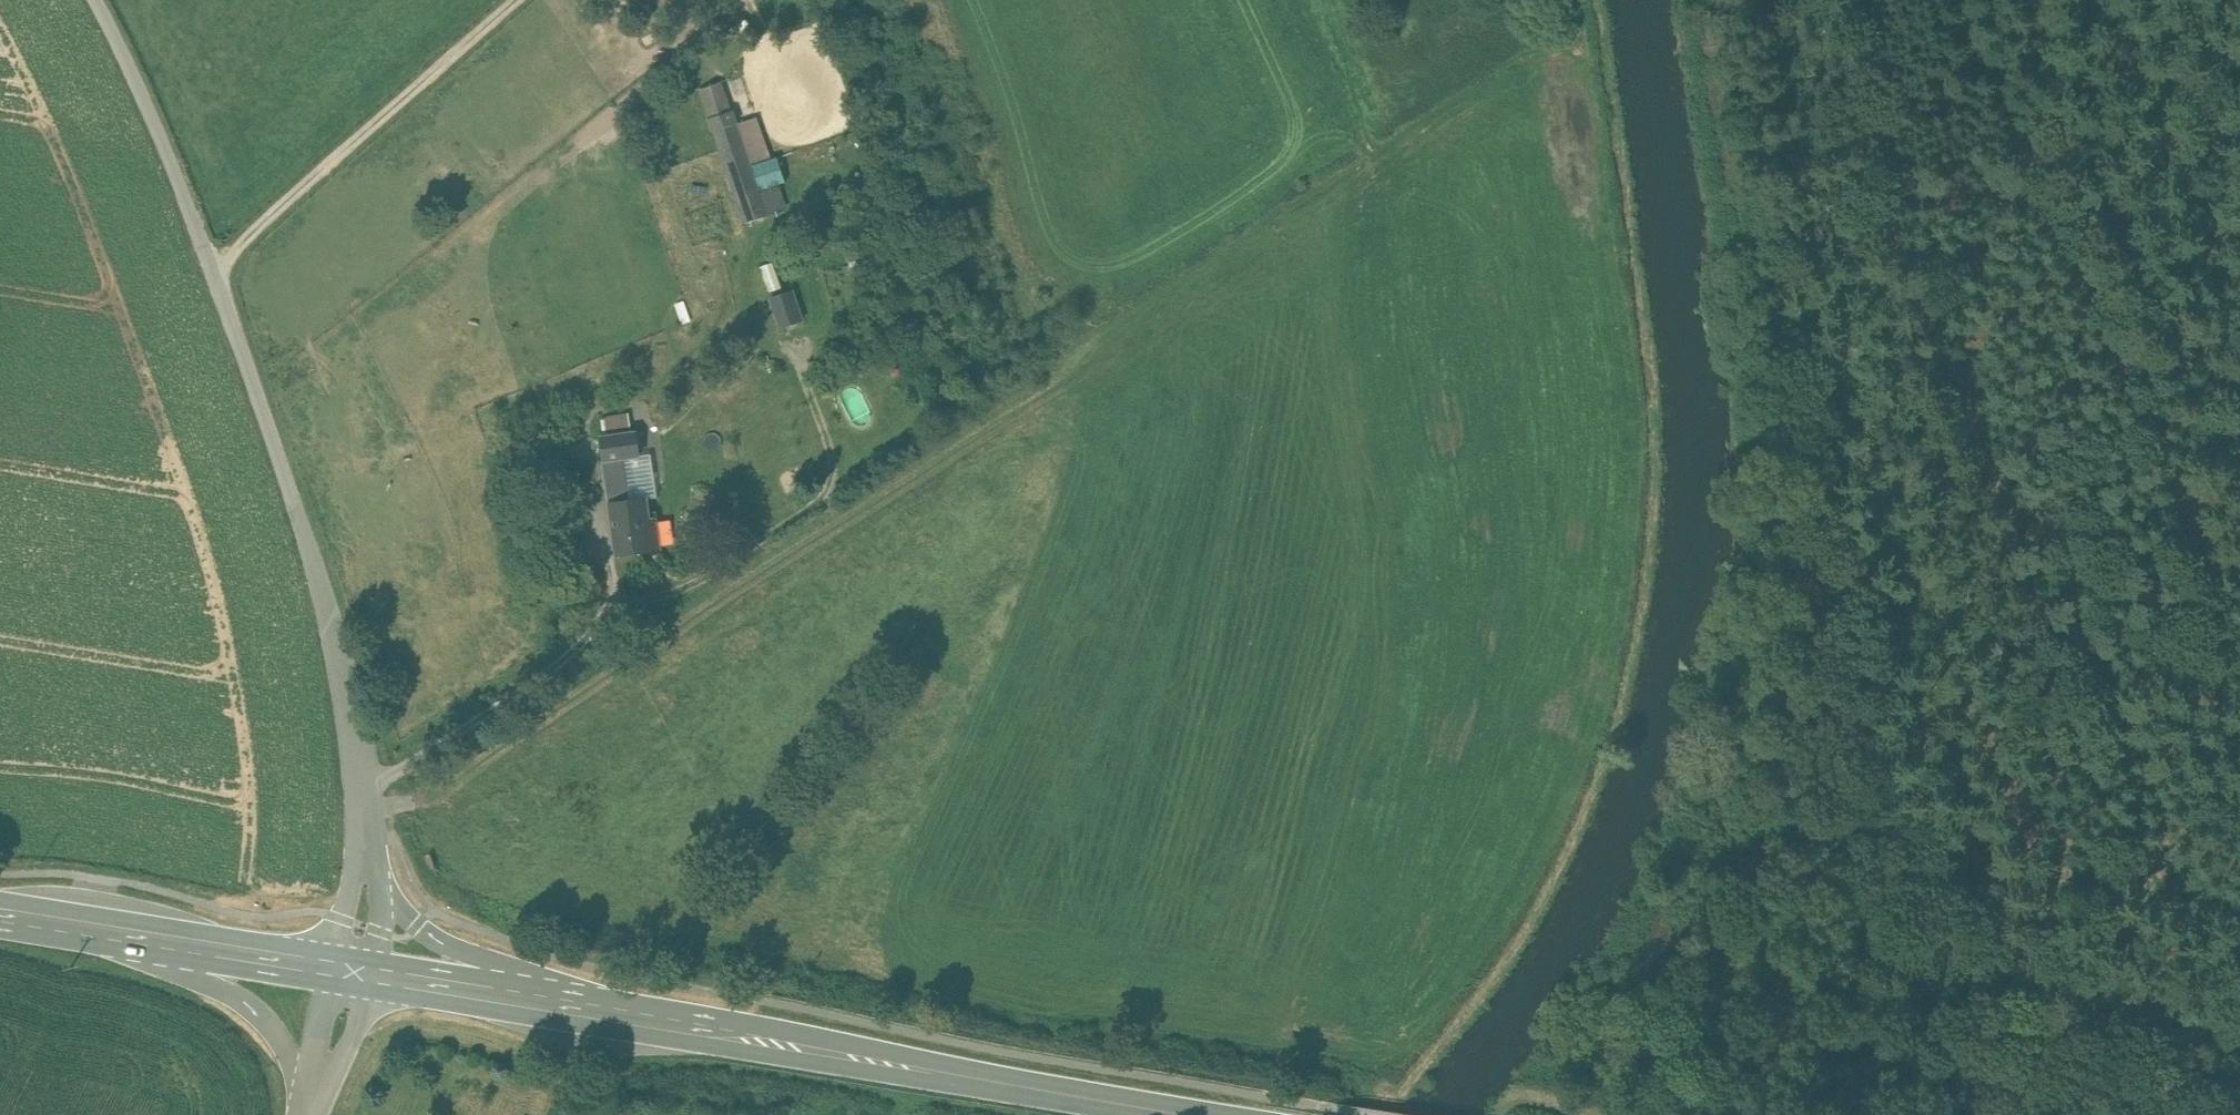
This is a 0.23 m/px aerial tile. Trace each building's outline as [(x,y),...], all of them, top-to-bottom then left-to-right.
[(721,82),(701,89),(710,118),(731,112),(731,111),(721,82)] [(737,123),(733,110),(731,111),(731,112),(710,118),(708,118),(713,131),(714,130),(736,194),(756,186),(749,165),(735,123),(737,123)] [(737,123),(735,123),(749,165),(770,158),(756,116),(737,123)] [(756,186),(736,194),(746,223),(766,216),(756,186)] [(792,290),(771,297),(781,327),(802,320),(792,290)] [(629,416),(602,420),(604,437),(632,433),(629,416)] [(646,498),(623,501),(621,489),(627,488),(623,458),(640,455),(636,432),(632,433),(604,437),(601,437),(604,460),(605,460),(611,503),(618,555),(660,549),(655,518),(649,519),(646,498)]
